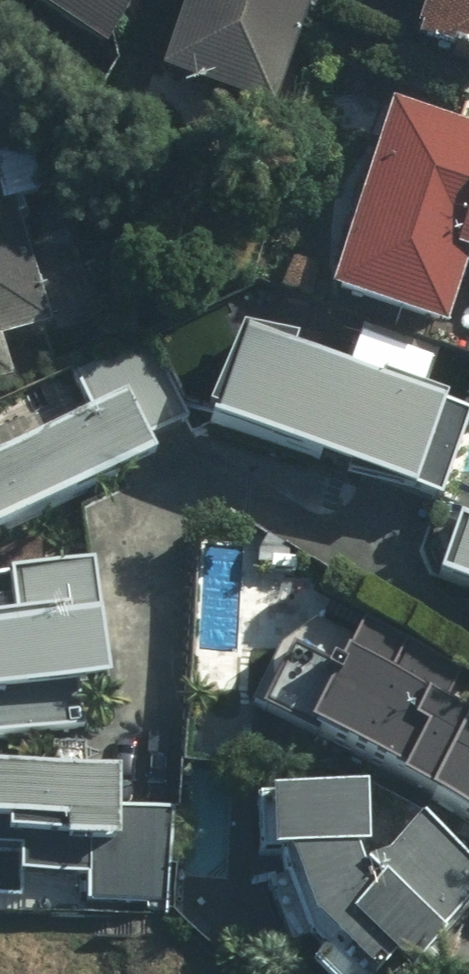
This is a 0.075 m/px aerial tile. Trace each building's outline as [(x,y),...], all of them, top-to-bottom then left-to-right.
[(112,51),(143,0),(35,0),(112,51)] [(163,69),(282,110),(320,0),(187,0),(163,69)] [(428,39),(468,53),(468,0),(442,0),(428,39)] [(404,107),(344,292),(457,329),(468,292),(468,128),(404,107)] [(8,337),(54,325),(0,122),(0,390),(21,384),(8,337)] [(253,336),(224,419),(450,498),(468,443),(468,411),(253,336)] [(81,377),(104,418),(0,476),(0,548),(167,456),(155,435),(193,414),(151,338),(81,377)] [(454,575),(468,580),(468,534),(454,575)] [(0,626),(0,685),(114,671),(100,561),(22,571),(29,623),(0,626)] [(270,702),(468,804),(468,712),(308,629),(270,702)] [(127,804),(127,770),(0,769),(0,839),(98,840),(97,897),(175,899),(177,806),(127,804)] [(371,790),(287,798),(296,892),(328,929),(379,973),(409,973),(468,907),(468,856),(427,818),(378,861),(371,790)]
